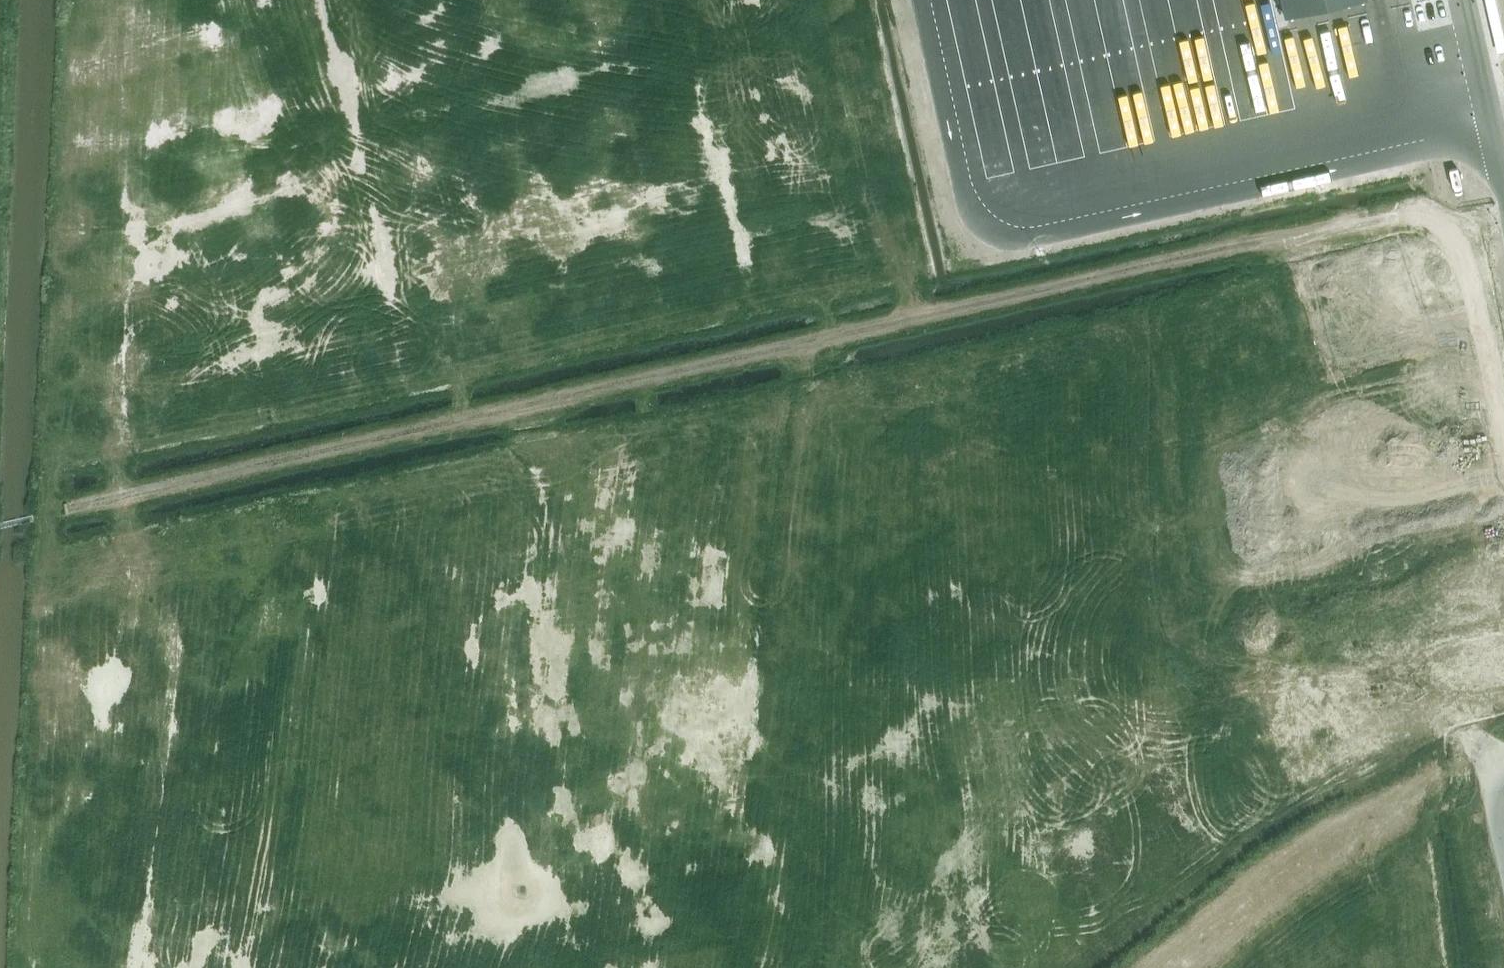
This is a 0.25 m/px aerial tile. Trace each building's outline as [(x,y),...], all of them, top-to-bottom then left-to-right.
[(1283,18),(1360,0),(1279,0),(1283,18)]
